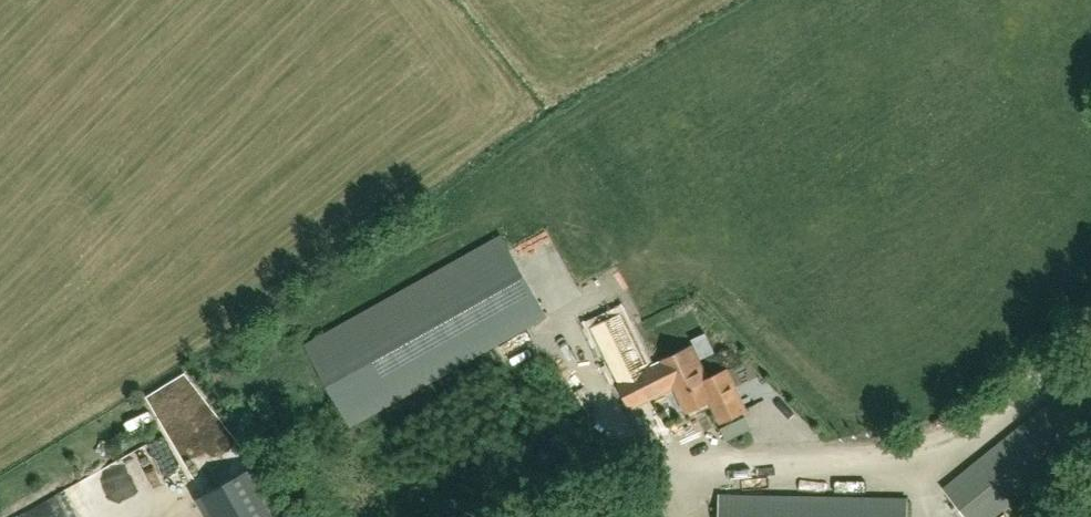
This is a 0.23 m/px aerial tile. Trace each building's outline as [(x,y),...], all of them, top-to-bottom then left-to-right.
[(502,237),(306,346),(351,426),(546,316),(502,237)] [(664,362),(648,369),(621,313),(591,328),(630,408),(676,386),(688,411),(711,400),(721,422),(745,410),(727,371),(708,380),(692,348),(664,361),(664,362)] [(943,489),(966,516),(993,516),(1090,438),(1090,369),(943,489)] [(144,441),(88,464),(94,477),(78,484),(84,498),(100,491),(103,498),(156,476),(146,452),(148,451),(144,441)] [(71,483),(58,483),(26,482),(26,516),(71,516),(71,483)] [(907,498),(718,495),(718,516),(907,516),(907,498)]
